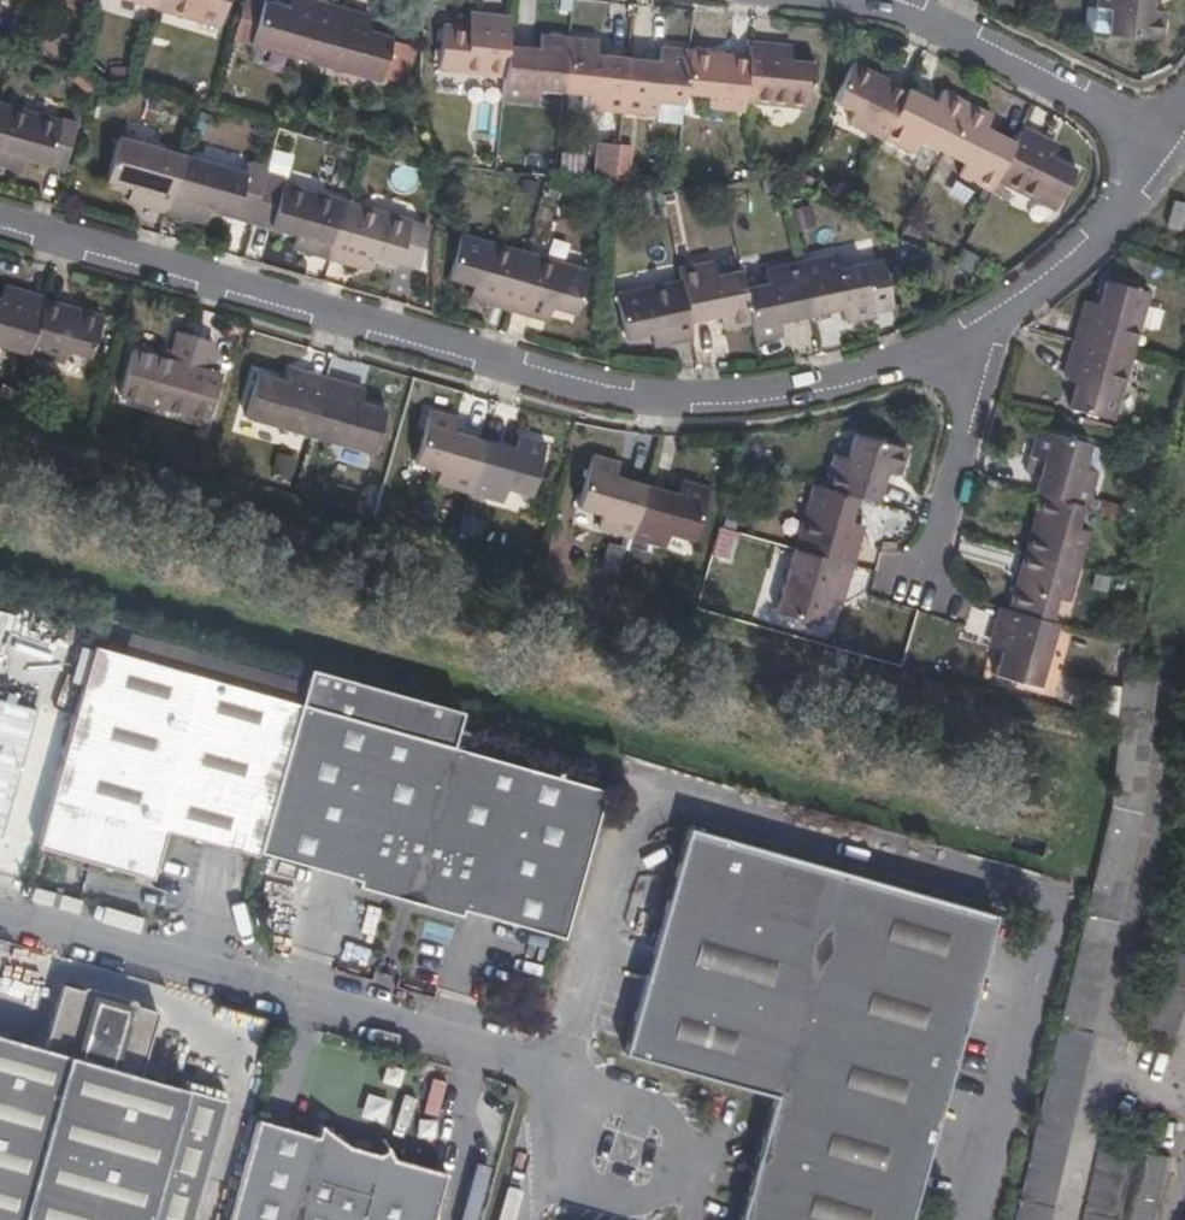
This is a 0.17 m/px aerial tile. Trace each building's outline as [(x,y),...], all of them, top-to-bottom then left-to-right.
[(157,0),(126,0),(155,8),(157,0)] [(155,8),(154,10),(218,28),(226,0),(157,0),(155,8)] [(251,0),(245,0),(233,41),(251,46),(263,3),(251,0)] [(303,13),(306,4),(292,0),(289,10),(303,13)] [(1096,9),(1111,11),(1109,35),(1160,41),(1164,14),(1149,12),(1151,0),(1097,0),(1096,9)] [(315,63),(330,10),(306,4),(303,13),(289,10),(263,3),(251,46),(312,63),(315,63)] [(356,17),(330,10),(315,63),(379,81),(391,38),(367,32),(353,28),(356,17)] [(485,30),(486,18),(470,16),(470,28),(485,30)] [(371,21),(356,17),(353,28),(367,32),(371,21)] [(505,75),(509,44),(512,20),(486,18),(485,30),(470,28),(444,26),(439,68),(475,71),(505,75)] [(564,88),(570,37),(542,34),(540,48),(509,44),(505,75),(503,99),(537,102),(539,88),(564,91),(564,88)] [(622,111),(628,57),(599,54),(601,40),(570,37),(564,88),(564,91),(589,93),(587,108),(622,111)] [(75,59),(79,46),(68,42),(65,56),(75,59)] [(776,48),(751,45),(749,56),(749,58),(744,101),(804,108),(809,64),(790,61),(775,59),(776,48)] [(685,93),(690,50),(662,47),(661,61),(628,57),(622,111),(657,114),(658,102),(683,104),(685,93)] [(791,50),(776,48),(775,59),(790,61),(791,50)] [(716,53),(690,50),(685,93),(707,95),(707,107),(743,111),(744,101),(749,58),(730,57),(729,60),(715,59),(716,53)] [(883,139),(883,137),(906,91),(890,83),(888,86),(875,79),(878,74),(853,61),(834,101),(856,112),(850,123),(883,139)] [(473,95),(503,99),(505,75),(475,71),(473,95)] [(890,83),(891,80),(878,74),(875,79),(888,86),(890,83)] [(906,91),(907,88),(891,80),(890,83),(906,91)] [(943,150),(967,102),(944,90),(938,103),(907,88),(906,91),(883,137),(915,153),(922,139),(943,150)] [(681,124),(683,104),(658,102),(657,114),(656,121),(681,124)] [(959,174),(991,190),(996,180),(1015,142),(986,128),(993,114),(967,102),(943,150),(966,161),(959,174)] [(4,163),(6,152),(21,156),(65,169),(76,125),(0,103),(0,162),(4,163)] [(196,131),(205,133),(210,117),(200,114),(196,131)] [(1045,140),(1021,128),(1015,142),(996,180),(1056,210),(1075,169),(1053,158),(1039,151),(1045,140)] [(142,202),(166,209),(181,155),(118,137),(106,180),(130,187),(145,191),(142,202)] [(1058,147),(1045,140),(1039,151),(1053,158),(1058,147)] [(633,146),(618,145),(614,184),(628,185),(633,146)] [(483,147),(481,170),(494,171),(496,149),(483,147)] [(560,150),(560,175),(583,175),(584,151),(560,150)] [(273,151),(267,168),(266,172),(284,176),(290,155),(273,151)] [(18,167),(21,156),(6,152),(4,163),(18,167)] [(181,155),(166,209),(192,216),(195,205),(207,209),(253,222),(265,179),(266,172),(267,168),(245,162),(243,172),(181,155)] [(331,256),(347,202),(265,179),(253,222),(258,223),(295,234),(310,239),(306,248),(331,256)] [(536,183),(522,180),(519,192),(533,195),(536,183)] [(561,187),(549,184),(546,196),(558,200),(561,187)] [(127,198),(142,202),(145,191),(130,187),(127,198)] [(727,193),(729,206),(743,204),(741,192),(727,193)] [(1175,199),(1167,224),(1180,228),(1184,212),(1184,202),(1175,199)] [(417,268),(426,233),(425,228),(423,226),(410,223),(411,220),(347,202),(331,256),(357,263),(359,252),(373,256),(398,264),(399,263),(417,268)] [(195,205),(192,216),(205,220),(207,209),(195,205)] [(651,217),(653,227),(663,226),(662,216),(651,217)] [(310,239),(295,234),(292,245),(306,248),(310,239)] [(484,300),(509,307),(524,253),(460,235),(448,278),(473,285),(486,289),(484,300)] [(909,268),(917,250),(900,241),(891,259),(909,268)] [(370,267),(373,256),(359,252),(357,263),(370,267)] [(524,253),(509,307),(533,314),(537,302),(551,307),(576,314),(588,270),(524,253)] [(800,264),(811,315),(843,308),(845,321),(873,315),(872,311),(862,263),(838,269),(836,255),(799,262),(800,264)] [(862,263),(872,311),(891,307),(882,259),(862,263)] [(681,280),(690,323),(721,316),(724,329),(750,324),(743,289),(739,271),(715,276),(712,261),(679,269),(681,280)] [(779,321),(811,315),(800,264),(799,262),(765,270),(768,283),(743,289),(750,324),(754,341),(782,335),(779,321)] [(668,341),(693,336),(690,323),(681,280),(617,293),(626,338),(653,333),(666,330),(668,341)] [(1082,341),(1137,357),(1156,293),(1113,281),(1106,306),(1101,320),(1090,317),(1082,341)] [(470,296),(484,300),(486,289),(473,285),(470,296)] [(4,291),(2,302),(15,305),(19,295),(4,291)] [(29,356),(29,355),(44,304),(44,302),(19,295),(15,305),(2,302),(0,301),(0,348),(29,356)] [(77,311),(44,302),(44,304),(62,310),(61,313),(75,317),(77,311)] [(537,302),(533,314),(548,318),(551,307),(537,302)] [(1101,320),(1106,306),(1095,302),(1090,317),(1101,320)] [(44,304),(29,355),(63,364),(66,352),(90,359),(102,317),(77,311),(75,317),(61,313),(62,310),(44,304)] [(654,344),(668,341),(666,330),(653,333),(654,344)] [(177,341),(169,366),(166,377),(154,374),(156,367),(129,360),(117,404),(207,429),(220,385),(203,380),(212,351),(177,341)] [(1118,421),(1137,357),(1082,341),(1075,365),(1086,369),(1082,382),(1075,408),(1118,421)] [(166,377),(169,366),(157,363),(156,367),(154,374),(166,377)] [(1071,379),(1082,382),(1086,369),(1075,365),(1071,379)] [(287,372),(284,382),(298,386),(300,376),(287,372)] [(246,419),(310,437),(325,382),(300,376),(298,386),(284,382),(259,375),(246,419)] [(325,382),(310,437),(374,456),(386,411),(361,404),(347,400),(351,389),(325,382)] [(347,400),(361,404),(364,393),(351,389),(347,400)] [(435,483),(470,493),(484,441),(454,433),(458,419),(430,411),(415,463),(439,470),(435,483)] [(1085,506),(1088,507),(1098,473),(1084,469),(1091,445),(1038,430),(1030,457),(1044,461),(1040,474),(1035,492),(1042,494),(1085,506)] [(855,496),(874,502),(883,469),(896,472),(904,446),(852,431),(845,456),(831,452),(822,487),(855,496)] [(484,441),(470,493),(504,502),(508,489),(531,495),(545,443),(520,436),(516,450),(484,441)] [(623,536),(631,538),(645,486),(615,478),(619,463),(592,456),(577,509),(601,515),(597,528),(623,536)] [(1028,456),(1025,470),(1040,474),(1044,461),(1030,457),(1028,456)] [(645,486),(631,538),(665,547),(669,533),(694,540),(708,488),(681,480),(678,496),(645,486)] [(811,485),(793,549),(848,564),(855,539),(843,536),(848,521),(855,496),(822,487),(811,485)] [(1028,552),(1080,567),(1090,533),(1077,529),(1085,506),(1042,494),(1035,520),(1041,521),(1037,535),(1033,534),(1028,552)] [(1026,552),(1028,552),(1033,534),(1037,535),(1041,521),(1035,520),(1026,552)] [(843,536),(855,539),(859,524),(848,521),(843,536)] [(622,550),(627,551),(631,538),(623,536),(620,549),(622,550)] [(616,576),(622,550),(620,549),(606,545),(599,572),(616,576)] [(646,553),(630,548),(624,572),(640,577),(646,553)] [(848,564),(793,549),(775,611),(819,624),(826,600),(830,584),(841,587),(848,564)] [(1070,603),(1080,567),(1028,552),(1023,571),(1025,572),(1022,585),(1016,585),(1009,610),(1050,623),(1057,599),(1070,603)] [(1023,571),(1028,552),(1026,552),(1016,585),(1022,585),(1025,572),(1023,571)] [(830,584),(826,600),(837,602),(841,587),(830,584)] [(1039,689),(1059,625),(1050,623),(1009,610),(1003,609),(996,634),(1007,638),(1003,651),(996,676),(1039,689)] [(992,648),(1003,651),(1007,638),(996,634),(992,648)] [(256,850),(299,703),(94,645),(37,846),(138,875),(149,863),(154,866),(166,828),(255,854),(256,850)] [(1079,1079),(1139,817),(1148,671),(1117,662),(1106,808),(1090,878),(1031,1137),(1012,1219),(1047,1219),(1079,1079)] [(35,709),(0,699),(0,832),(35,709)] [(560,936),(600,789),(299,703),(256,850),(277,856),(357,878),(354,885),(458,914),(460,908),(560,936)] [(451,743),(481,750),(484,736),(454,729),(451,743)] [(994,915),(686,828),(623,1054),(645,1061),(657,1064),(772,1097),(736,1219),(907,1219),(994,915)] [(1177,1007),(1184,982),(1184,877),(1145,997),(1177,1007)] [(478,1003),(489,1006),(495,985),(495,982),(485,980),(478,1003)] [(40,1050),(0,1038),(0,1219),(189,1219),(223,1102),(138,1077),(156,1013),(134,1007),(131,1002),(84,989),(77,991),(60,985),(40,1050)] [(507,1006),(503,1020),(519,1024),(524,1011),(507,1006)] [(226,1219),(430,1219),(443,1174),(367,1152),(366,1150),(364,1146),(361,1145),(358,1145),(356,1146),(354,1149),(349,1148),(318,1126),(314,1138),(255,1121),(226,1219)] [(1142,1144),(1103,1136),(1084,1219),(1125,1219),(1142,1144)]
